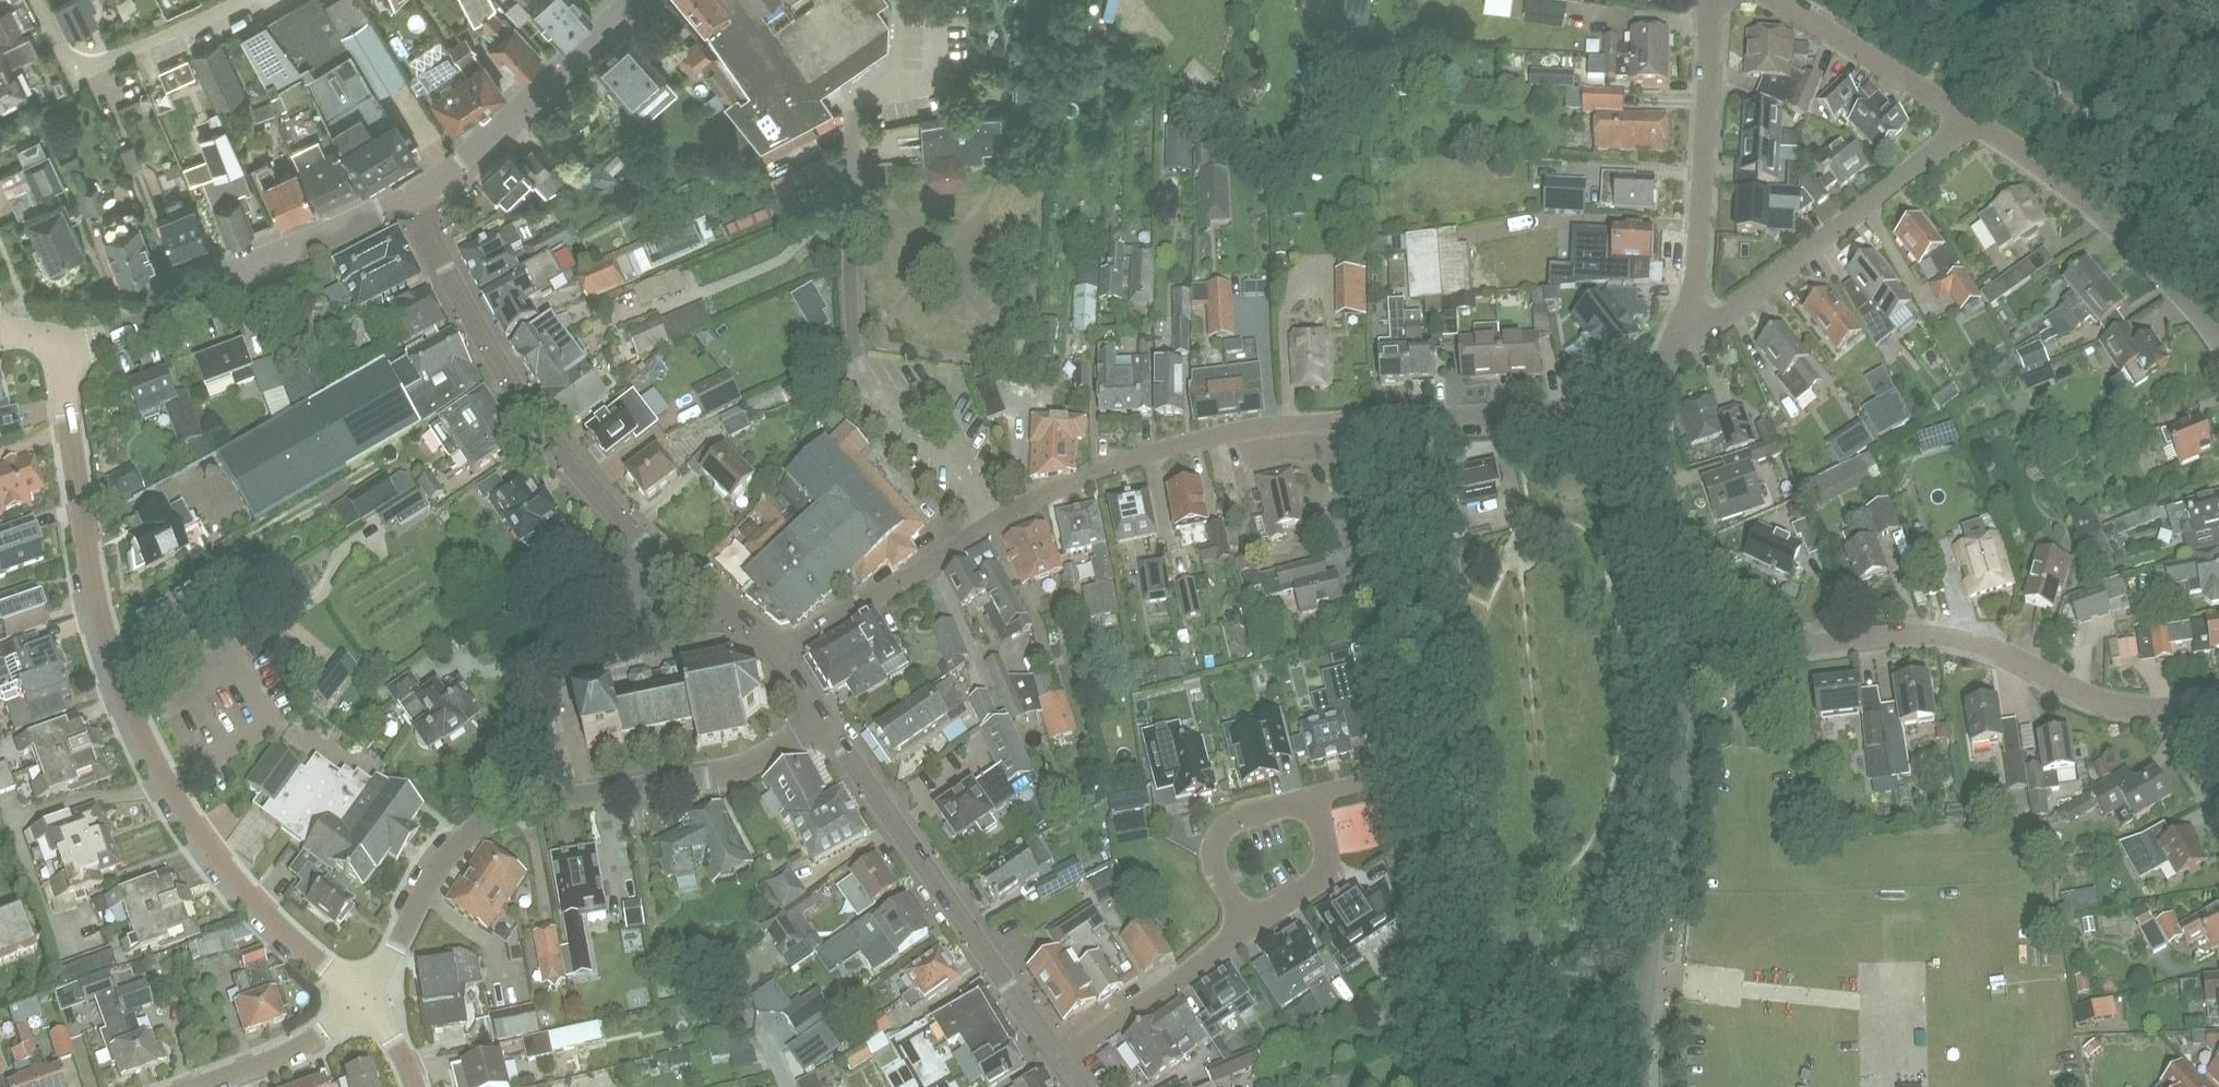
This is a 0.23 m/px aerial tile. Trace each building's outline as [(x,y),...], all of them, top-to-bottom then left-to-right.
[(53,9),(67,36),(93,24),(81,0),(72,0),(53,9)] [(363,185),(415,153),(402,133),(378,94),(324,6),(320,0),(300,0),(264,22),(299,65),(338,144),(363,185)] [(474,21),(479,19),(498,39),(488,50),(501,64),(505,62),(518,76),(541,55),(514,26),(513,27),(504,17),(501,19),(490,7),(495,5),(492,0),(462,0),(474,21)] [(560,46),(576,32),(548,0),(545,0),(530,13),(560,46)] [(577,0),(548,0),(576,32),(592,17),(577,0)] [(732,12),(722,0),(677,0),(705,34),(706,33),(732,12)] [(749,94),(778,74),(812,123),(832,112),(820,94),(887,48),(888,22),(878,8),(888,0),(722,0),(732,12),(707,32),(749,94)] [(1371,0),(1337,0),(1335,15),(1369,19),(1371,0)] [(1511,11),(1523,13),(1523,16),(1564,22),(1567,0),(1512,0),(1511,11)] [(416,95),(360,3),(332,19),(378,94),(389,111),(416,95)] [(22,31),(11,7),(0,12),(0,42),(22,31)] [(267,85),(292,69),(299,65),(264,22),(263,21),(240,35),(267,85)] [(1605,57),(1668,58),(1669,33),(1633,32),(1633,45),(1618,44),(1618,36),(1605,36),(1605,57)] [(1794,70),(1795,36),(1784,35),(1751,32),(1747,73),(1782,76),(1794,70)] [(594,64),(631,106),(636,107),(646,99),(645,94),(665,77),(629,34),(594,64)] [(23,95),(10,66),(37,53),(28,35),(1,48),(0,47),(0,106),(23,95)] [(466,74),(485,103),(502,91),(472,48),(464,36),(448,48),(466,74)] [(727,101),(727,102),(738,95),(740,93),(728,77),(712,57),(713,57),(697,37),(687,45),(685,44),(674,54),(691,76),(702,67),(707,72),(704,75),(715,88),(716,87),(727,101)] [(212,100),(216,108),(246,94),(221,41),(191,55),(212,100)] [(485,103),(466,74),(464,75),(457,66),(446,50),(416,71),(427,87),(431,84),(437,94),(432,97),(452,126),(485,103)] [(1668,83),(1668,58),(1605,57),(1604,76),(1627,77),(1627,78),(1632,78),(1632,82),(1668,83)] [(1103,68),(1067,66),(1064,66),(1063,77),(1067,78),(1066,84),(1102,87),(1103,68)] [(1573,87),(1574,70),(1531,68),(1530,85),(1573,87)] [(1806,72),(1805,75),(1794,70),(1782,76),(1782,81),(1774,102),(1801,113),(1808,115),(1822,79),(1806,72)] [(760,150),(812,123),(778,74),(749,94),(741,99),(738,95),(724,104),(760,150)] [(1855,93),(1842,79),(1817,102),(1834,120),(1842,112),(1851,121),(1850,122),(1860,132),(1852,141),(1859,147),(1867,139),(1879,152),(1907,124),(1886,102),(1879,94),(1870,101),(1859,91),(1855,93)] [(168,113),(185,105),(177,89),(160,97),(168,113)] [(1583,110),(1582,113),(1596,113),(1595,147),(1664,150),(1665,113),(1645,112),(1645,115),(1623,114),(1624,91),(1583,89),(1583,110)] [(981,110),(981,94),(970,94),(970,110),(981,110)] [(1781,147),(1782,133),(1783,114),(1764,112),(1765,105),(1746,104),(1744,138),(1762,139),(1762,146),(1781,147)] [(190,110),(172,116),(180,140),(198,135),(190,110)] [(961,172),(960,158),(982,157),(981,149),(1001,147),(999,113),(964,115),(921,122),(923,160),(928,160),(929,176),(940,184),(951,184),(961,173),(961,172)] [(1168,126),(1166,171),(1192,172),(1193,127),(1170,126),(1168,126)] [(202,136),(202,138),(216,176),(210,178),(212,185),(207,187),(226,241),(250,232),(253,231),(245,207),(250,205),(245,192),(249,191),(251,190),(241,163),(225,127),(214,132),(213,132),(202,136)] [(1782,133),(1781,147),(1781,148),(1802,149),(1803,134),(1782,133)] [(338,144),(332,135),(295,154),(318,204),(358,186),(334,146),(338,144)] [(1781,148),(1781,147),(1762,146),(1762,139),(1744,138),(1743,160),(1736,160),(1735,186),(1759,187),(1759,181),(1779,182),(1781,148)] [(1801,183),(1800,185),(1805,191),(1805,192),(1817,206),(1831,196),(1826,190),(1837,181),(1841,186),(1869,165),(1858,150),(1852,155),(1840,139),(1823,152),(1818,146),(1807,154),(1812,161),(1823,175),(1818,179),(1813,173),(1801,183)] [(1198,222),(1229,220),(1226,168),(1222,169),(1221,143),(1193,144),(1195,172),(1199,172),(1199,181),(1196,181),(1198,222)] [(549,166),(534,149),(521,161),(511,151),(483,178),(507,204),(535,177),(538,180),(542,177),(554,189),(575,176),(559,157),(549,166)] [(86,250),(56,189),(65,185),(49,152),(21,165),(30,185),(26,187),(28,191),(10,199),(20,219),(25,216),(43,255),(38,258),(44,270),(47,274),(51,275),(58,277),(66,273),(67,270),(69,264),(70,260),(68,258),(86,250)] [(613,171),(624,161),(617,153),(606,164),(613,171)] [(278,179),(270,161),(255,167),(279,221),(313,206),(298,170),(278,179)] [(1653,208),(1654,180),(1633,179),(1633,175),(1603,173),(1602,204),(1615,205),(1615,207),(1653,208)] [(1800,189),(1800,185),(1801,183),(1801,174),(1790,173),(1789,188),(1800,189)] [(1586,213),(1587,180),(1545,178),(1542,211),(1586,213)] [(91,211),(105,207),(97,186),(83,191),(91,211)] [(1803,191),(1768,189),(1767,196),(1739,194),(1739,200),(1736,201),(1736,212),(1738,213),(1737,231),(1766,233),(1767,221),(1767,214),(1799,216),(1814,205),(1803,191)] [(2026,242),(2038,235),(2038,231),(2037,228),(2044,224),(2023,189),(1992,208),(1993,209),(1979,217),(1999,250),(2013,242),(2014,243),(2021,238),(2023,241),(2026,242)] [(176,253),(178,257),(190,252),(188,248),(207,241),(193,205),(186,208),(181,196),(166,201),(171,213),(158,218),(172,254),(176,253)] [(120,281),(155,268),(133,210),(103,222),(109,236),(104,238),(120,281)] [(1928,257),(1939,276),(1960,263),(1946,237),(1940,241),(1920,216),(1896,236),(1919,265),(1928,257)] [(625,283),(641,277),(640,275),(708,246),(697,221),(642,245),(613,257),(615,260),(577,277),(587,300),(624,283),(625,283)] [(523,244),(515,228),(502,235),(463,255),(482,292),(521,270),(511,251),(523,244)] [(558,235),(564,247),(578,240),(571,228),(558,235)] [(1578,230),(1575,287),(1608,285),(1634,283),(1644,282),(1645,260),(1651,261),(1652,230),(1619,228),(1619,232),(1614,232),(1578,230)] [(1438,233),(1406,236),(1407,238),(1408,257),(1411,300),(1425,299),(1441,298),(1457,297),(1473,296),(1469,244),(1460,245),(1458,229),(1438,233)] [(360,311),(423,278),(399,231),(336,263),(360,311)] [(1134,257),(1134,247),(1125,246),(1125,233),(1110,232),(1108,268),(1101,267),(1100,297),(1122,298),(1124,267),(1124,257),(1134,257)] [(548,255),(564,247),(558,235),(542,243),(548,255)] [(1153,304),(1156,248),(1134,247),(1131,302),(1153,304)] [(1364,269),(1363,251),(1338,252),(1338,269),(1336,269),(1336,315),(1367,315),(1366,268),(1364,269)] [(577,287),(568,252),(557,258),(554,254),(521,273),(484,295),(507,336),(539,317),(531,302),(551,290),(553,294),(577,287)] [(1858,314),(1876,348),(1896,332),(1888,322),(1909,306),(1894,286),(1896,283),(1873,254),(1849,273),(1872,303),(1858,314)] [(1991,307),(2011,292),(2035,275),(2026,261),(2001,278),(1980,293),(1991,307)] [(2106,284),(2087,263),(2065,282),(2073,292),(2062,302),(2065,305),(2068,302),(2074,310),(2075,311),(2083,304),(2083,303),(2106,284)] [(1097,289),(1097,274),(1098,265),(1080,264),(1078,288),(1075,287),(1073,331),(1096,332),(1098,289),(1097,289)] [(1954,275),(1943,282),(1951,295),(1961,311),(1982,298),(1964,269),(1954,275)] [(1271,280),(1244,281),(1245,295),(1271,294),(1271,280)] [(1206,284),(1192,285),(1192,305),(1207,304),(1209,339),(1233,337),(1230,285),(1206,287),(1206,284)] [(2074,310),(2060,322),(2051,328),(2058,338),(2074,334),(2074,332),(2085,324),(2084,323),(2094,316),(2101,324),(2124,305),(2106,284),(2083,303),(2083,304),(2075,311),(2074,310)] [(1174,354),(1190,354),(1190,289),(1174,290),(1174,354)] [(1543,290),(1531,290),(1533,313),(1547,311),(1543,290)] [(1605,360),(1639,334),(1631,323),(1637,319),(1644,319),(1645,303),(1638,303),(1638,291),(1612,290),(1608,293),(1607,292),(1573,319),(1586,335),(1581,340),(1592,354),(1597,350),(1605,360)] [(1839,306),(1827,291),(1816,299),(1814,296),(1805,303),(1807,306),(1805,308),(1827,336),(1838,350),(1859,333),(1848,319),(1850,317),(1841,305),(1839,306)] [(427,339),(438,333),(435,327),(446,321),(429,292),(375,316),(391,345),(367,358),(373,369),(385,362),(397,355),(394,350),(423,334),(427,339)] [(821,294),(803,303),(818,334),(836,325),(821,294)] [(1460,303),(1467,319),(1484,311),(1477,295),(1460,303)] [(1274,298),(1248,298),(1248,343),(1274,343),(1274,298)] [(1409,382),(1407,351),(1406,314),(1405,300),(1389,301),(1391,342),(1379,342),(1382,383),(1409,382)] [(2074,310),(2068,302),(2065,305),(2045,320),(2051,328),(2060,322),(2074,310)] [(660,321),(629,334),(638,356),(669,342),(669,340),(690,331),(682,311),(660,321)] [(1421,313),(1406,314),(1407,351),(1409,382),(1419,381),(1419,385),(1435,384),(1435,380),(1436,380),(1435,349),(1434,349),(1433,342),(1423,342),(1421,313)] [(585,366),(585,367),(587,365),(554,318),(512,347),(546,395),(585,366)] [(2120,396),(2148,378),(2147,376),(2169,362),(2167,359),(2169,357),(2163,348),(2161,350),(2152,335),(2139,344),(2126,324),(2100,341),(2121,373),(2110,379),(2120,396)] [(1474,328),(1475,341),(1460,342),(1463,379),(1501,377),(1498,339),(1497,326),(1474,328)] [(1823,382),(1805,360),(1808,357),(1784,326),(1759,345),(1782,375),(1776,379),(1796,403),(1823,382)] [(278,366),(300,361),(292,327),(270,333),(278,366)] [(484,386),(470,363),(451,331),(441,337),(438,333),(427,339),(430,343),(427,345),(424,341),(407,350),(404,356),(405,357),(388,367),(385,362),(373,369),(346,383),(320,398),(309,404),(347,472),(423,428),(422,426),(469,397),(468,395),(484,386)] [(1295,388),(1331,386),(1328,333),(1292,335),(1295,388)] [(1498,339),(1501,377),(1539,374),(1537,337),(1498,339)] [(1225,343),(1226,354),(1244,352),(1242,341),(1225,343)] [(2026,373),(2050,362),(2040,341),(2015,353),(2026,373)] [(252,367),(244,345),(197,363),(206,386),(232,376),(236,387),(255,380),(262,396),(263,395),(272,419),(293,411),(274,359),(252,367)] [(1121,386),(1118,386),(1117,359),(1116,347),(1098,347),(1099,372),(1100,415),(1122,414),(1121,386)] [(320,398),(346,383),(330,348),(302,363),(320,398)] [(1074,375),(1075,390),(1091,390),(1091,362),(1086,362),(1087,356),(1075,355),(1075,362),(1073,362),(1073,357),(1064,357),(1064,375),(1074,375)] [(1121,386),(1122,414),(1151,414),(1150,359),(1131,359),(1117,359),(1118,386),(1121,386)] [(1183,413),(1183,361),(1156,361),(1155,413),(1183,413)] [(296,411),(309,404),(320,398),(302,363),(280,375),(296,411)] [(1219,397),(1222,417),(1265,412),(1260,381),(1262,381),(1259,363),(1228,367),(1228,381),(1230,394),(1219,397)] [(609,401),(585,367),(585,366),(546,395),(570,429),(609,401)] [(1195,420),(1222,417),(1219,397),(1230,394),(1228,381),(1228,367),(1192,371),(1192,382),(1188,382),(1189,386),(1195,420)] [(707,418),(742,401),(728,371),(692,389),(707,418)] [(174,396),(166,374),(131,387),(142,418),(144,418),(147,420),(159,415),(159,412),(160,412),(159,408),(165,406),(179,447),(203,438),(187,392),(174,396)] [(0,442),(23,433),(16,405),(9,407),(7,400),(3,401),(0,389),(0,441),(0,442)] [(460,453),(507,423),(486,392),(431,429),(450,457),(459,451),(460,453)] [(605,421),(590,434),(607,456),(634,435),(637,438),(657,422),(633,393),(602,418),(605,421)] [(1879,437),(1909,421),(1894,394),(1877,403),(1864,411),(1879,437)] [(1720,414),(1713,396),(1679,408),(1692,445),(1721,435),(1728,452),(1756,442),(1744,406),(1720,414)] [(257,523),(347,472),(309,404),(296,411),(217,454),(257,523)] [(729,439),(752,428),(745,415),(723,425),(729,439)] [(1778,439),(1771,418),(1755,423),(1762,444),(1778,439)] [(2208,433),(2202,418),(2162,434),(2160,429),(2149,434),(2155,452),(2173,445),(2182,468),(2199,462),(2197,457),(2215,450),(2214,447),(2215,442),(2213,436),(2208,433)] [(1084,440),(1085,421),(1033,419),(1031,478),(1076,470),(1077,440),(1084,440)] [(507,423),(460,453),(475,474),(521,443),(507,423)] [(855,432),(847,423),(789,478),(781,495),(778,499),(775,495),(759,509),(771,523),(768,526),(747,546),(762,563),(743,581),(751,588),(746,593),(781,624),(789,621),(793,625),(853,570),(863,582),(888,559),(896,568),(916,551),(911,538),(925,525),(868,464),(859,454),(868,446),(865,443),(869,439),(859,428),(855,432)] [(1952,425),(1941,428),(1946,447),(1958,444),(1952,425)] [(1855,432),(1836,439),(1843,462),(1863,456),(1855,432)] [(1749,449),(1722,459),(1726,472),(1704,479),(1715,511),(1712,512),(1716,526),(1745,517),(1741,505),(1762,498),(1751,465),(1784,454),(1779,439),(1778,439),(1762,444),(1749,449)] [(1451,478),(1449,466),(1452,465),(1448,442),(1435,443),(1438,468),(1442,467),(1444,480),(1440,481),(1444,501),(1457,498),(1456,494),(1460,493),(1462,507),(1499,499),(1497,485),(1501,484),(1496,463),(1451,473),(1452,478),(1451,478)] [(719,456),(709,445),(689,466),(699,477),(703,473),(733,503),(757,479),(726,448),(719,456)] [(1477,461),(1497,457),(1495,448),(1475,452),(1477,461)] [(646,499),(679,475),(659,449),(627,472),(646,499)] [(33,500),(30,492),(41,488),(29,454),(0,465),(0,512),(33,500)] [(1826,502),(1870,481),(1860,457),(1817,477),(1817,479),(1797,488),(1805,514),(1827,506),(1826,502)] [(120,503),(145,490),(131,464),(106,477),(120,503)] [(1272,541),(1284,538),(1282,529),(1304,524),(1292,472),(1258,479),(1266,516),(1253,518),(1258,541),(1271,538),(1272,541)] [(431,502),(445,492),(432,473),(418,484),(431,502)] [(542,532),(543,531),(545,535),(564,524),(547,497),(543,499),(528,475),(506,488),(499,477),(478,490),(486,502),(488,501),(503,525),(507,522),(521,545),(523,544),(532,548),(542,541),(542,532)] [(2155,505),(2156,506),(2176,497),(2166,475),(2152,482),(2153,485),(2143,489),(2150,508),(2155,505)] [(362,522),(398,499),(384,476),(348,499),(362,522)] [(1191,526),(1192,533),(1204,531),(1203,523),(1208,522),(1201,485),(1170,491),(1178,529),(1191,526)] [(384,527),(425,501),(417,488),(376,514),(384,527)] [(1157,535),(1149,491),(1110,499),(1118,543),(1157,535)] [(2201,500),(2200,496),(2184,500),(2185,504),(2168,509),(2175,537),(2218,526),(2218,495),(2201,500)] [(1878,504),(1889,531),(1899,528),(1888,500),(1878,504)] [(194,524),(181,501),(166,509),(163,503),(138,516),(139,517),(127,522),(133,534),(129,536),(136,549),(131,552),(134,574),(186,547),(178,532),(194,524)] [(1879,535),(1889,531),(1878,504),(1868,508),(1873,520),(1859,526),(1866,543),(1846,550),(1859,582),(1887,571),(1875,540),(1880,538),(1879,535)] [(2081,539),(2100,530),(2099,530),(2103,528),(2090,505),(2069,516),(2081,539)] [(1114,580),(1103,535),(1097,506),(1058,515),(1067,554),(1094,547),(1099,568),(1095,569),(1098,584),(1114,580)] [(2161,518),(2155,506),(2113,524),(2120,537),(2161,518)] [(30,519),(0,530),(0,579),(5,577),(3,573),(44,559),(40,548),(43,547),(37,530),(34,531),(30,519)] [(1821,551),(1810,520),(1792,526),(1796,538),(1802,536),(1809,555),(1821,551)] [(1023,585),(1063,569),(1044,521),(1004,536),(1023,585)] [(1218,561),(1232,557),(1223,526),(1209,530),(1213,546),(1200,550),(1204,563),(1217,559),(1218,561)] [(1790,574),(1803,546),(1761,527),(1748,555),(1790,574)] [(2100,530),(2081,539),(2091,558),(2093,557),(2095,562),(2112,555),(2100,530)] [(1924,533),(1909,537),(1917,564),(1927,597),(1944,592),(1936,566),(1934,566),(1924,533)] [(1966,544),(1957,546),(1972,595),(2011,583),(1997,535),(1986,538),(1966,544)] [(1008,629),(1013,637),(1023,631),(1023,632),(1032,627),(1032,625),(998,566),(998,564),(1001,562),(990,543),(967,556),(970,562),(994,604),(998,611),(1008,629)] [(2195,554),(2196,560),(2166,566),(2170,584),(2188,581),(2190,594),(2205,591),(2206,598),(2213,603),(2218,602),(2218,549),(2195,554)] [(2063,582),(2070,559),(2038,550),(2024,599),(2052,607),(2059,581),(2063,582)] [(1469,571),(1465,554),(1453,557),(1456,574),(1469,571)] [(1146,603),(1172,599),(1166,557),(1139,562),(1146,603)] [(1253,572),(1243,575),(1248,592),(1263,588),(1266,600),(1296,592),(1302,615),(1345,604),(1337,574),(1326,576),(1322,561),(1260,577),(1259,571),(1253,572)] [(978,613),(994,604),(970,562),(945,576),(963,607),(972,602),(978,613)] [(1066,577),(1061,578),(1064,590),(1079,587),(1075,566),(1065,568),(1066,577)] [(201,585),(215,577),(209,567),(195,575),(201,585)] [(1185,619),(1203,615),(1194,580),(1178,582),(1185,619)] [(1104,617),(1120,615),(1114,584),(1099,586),(1104,617)] [(2078,622),(2111,611),(2101,584),(2069,596),(2078,622)] [(34,586),(0,597),(0,629),(3,628),(6,639),(48,625),(44,613),(47,613),(41,596),(38,597),(34,586)] [(998,611),(988,617),(998,634),(1003,643),(1013,637),(1008,629),(998,611)] [(855,625),(889,681),(909,668),(899,651),(902,646),(901,641),(897,638),(891,639),(876,613),(856,625),(855,625)] [(2152,629),(2156,660),(2174,657),(2172,646),(2194,643),(2195,654),(2213,651),(2212,649),(2218,648),(2218,617),(2208,619),(2208,622),(2152,629)] [(947,666),(969,657),(952,620),(932,628),(947,666)] [(857,700),(889,681),(855,625),(808,653),(832,693),(847,684),(857,700)] [(64,666),(55,641),(30,650),(26,638),(0,647),(0,649),(12,684),(0,688),(0,689),(64,666)] [(2142,640),(2122,644),(2126,666),(2147,662),(2142,640)] [(1349,648),(1348,645),(1329,649),(1333,664),(1352,659),(1349,648)] [(735,666),(733,656),(734,652),(732,651),(729,655),(707,659),(706,654),(703,654),(704,658),(684,662),(679,661),(675,664),(665,666),(662,673),(652,674),(645,671),(632,674),(629,679),(632,690),(636,693),(637,694),(614,699),(614,701),(578,709),(586,747),(608,743),(609,747),(620,745),(618,739),(622,738),(623,741),(693,725),(695,735),(697,734),(699,743),(696,747),(700,749),(704,744),(722,740),(723,747),(727,746),(726,740),(746,735),(751,739),(754,736),(750,732),(747,718),(762,705),(768,707),(770,703),(764,700),(759,680),(765,676),(761,673),(757,677),(737,671),(736,665),(735,666)] [(340,656),(317,686),(331,697),(355,667),(340,656)] [(1185,677),(1183,669),(1181,658),(1157,662),(1159,681),(1185,677)] [(1035,702),(1028,679),(1009,678),(1000,660),(986,666),(1006,710),(1009,717),(1012,721),(1025,715),(1026,717),(1043,713),(1039,700),(1035,702)] [(0,689),(0,702),(5,704),(14,731),(66,712),(61,698),(68,696),(59,669),(65,667),(64,666),(0,689)] [(1343,719),(1362,714),(1354,667),(1323,675),(1333,711),(1317,715),(1320,723),(1303,728),(1304,732),(1301,733),(1303,739),(1293,742),(1296,756),(1306,754),(1308,761),(1311,760),(1312,765),(1352,755),(1343,719)] [(1041,675),(1048,698),(1060,694),(1053,671),(1041,675)] [(426,751),(429,751),(446,740),(447,742),(466,729),(463,724),(479,713),(461,688),(445,699),(437,688),(423,697),(419,691),(421,690),(411,675),(388,691),(398,706),(399,705),(418,732),(416,733),(417,734),(416,736),(416,739),(417,742),(418,745),(420,748),(423,750),(426,751)] [(1039,700),(1048,698),(1041,675),(1028,679),(1035,702),(1039,700)] [(1895,682),(1898,702),(1902,726),(1904,726),(1936,721),(1929,677),(1895,682)] [(1819,717),(1862,713),(1859,679),(1815,684),(1819,717)] [(957,696),(961,694),(951,680),(875,732),(892,757),(896,755),(901,762),(970,715),(957,696)] [(987,691),(969,699),(974,710),(983,728),(1000,721),(987,691)] [(1065,693),(1060,694),(1048,698),(1039,700),(1043,713),(1051,741),(1077,733),(1065,693)] [(1972,746),(2003,742),(1998,701),(1967,705),(1972,746)] [(1292,760),(1281,713),(1224,727),(1232,760),(1237,759),(1243,784),(1279,774),(1276,764),(1292,760)] [(1892,778),(1885,729),(1882,713),(1861,716),(1871,781),(1892,778)] [(55,726),(16,740),(21,754),(31,751),(43,782),(33,786),(38,799),(77,785),(78,788),(101,780),(97,771),(102,769),(95,752),(102,749),(98,737),(91,740),(85,722),(80,724),(77,715),(54,724),(55,726)] [(1012,721),(1009,717),(1000,721),(983,728),(980,729),(998,769),(939,811),(949,826),(946,828),(953,839),(957,837),(959,839),(977,826),(984,836),(998,826),(991,817),(993,815),(982,800),(1005,784),(1005,786),(1035,773),(1034,771),(1012,721)] [(1181,725),(1144,734),(1157,785),(1159,793),(1175,789),(1178,800),(1196,795),(1196,798),(1215,794),(1213,787),(1216,786),(1212,767),(1209,768),(1202,740),(1186,744),(1181,725)] [(1885,729),(1892,778),(1911,775),(1904,726),(1902,726),(1885,729)] [(2057,772),(2075,770),(2070,733),(2039,738),(2043,766),(2025,768),(2027,787),(2031,816),(2048,814),(2045,791),(2059,789),(2057,772)] [(421,808),(377,775),(373,781),(358,770),(350,781),(316,756),(305,770),(275,747),(248,784),(270,800),(261,811),(306,845),(288,869),(302,879),(294,889),(307,899),(306,900),(335,922),(337,920),(340,923),(347,914),(343,911),(352,899),(337,888),(339,885),(327,876),(325,878),(322,876),(329,867),(333,870),(336,865),(363,885),(387,853),(396,860),(418,831),(409,824),(421,808)] [(2009,790),(2027,787),(2022,755),(2022,750),(2003,753),(2009,790)] [(831,798),(809,756),(763,779),(786,821),(791,818),(814,862),(867,835),(844,791),(831,798)] [(16,787),(7,762),(0,765),(0,793),(16,787)] [(2128,769),(2091,791),(2106,816),(2113,812),(2121,826),(2135,817),(2137,820),(2172,799),(2156,772),(2137,784),(2128,769)] [(2070,824),(2086,814),(2097,807),(2088,792),(2062,808),(2070,824)] [(755,862),(721,801),(682,823),(684,827),(652,845),(671,879),(675,877),(676,880),(700,875),(697,864),(703,861),(715,884),(755,862)] [(99,874),(116,867),(98,818),(95,819),(90,808),(24,832),(28,844),(36,841),(37,843),(44,840),(51,859),(57,857),(64,878),(51,882),(58,900),(59,899),(62,908),(72,904),(69,896),(73,894),(76,902),(86,898),(83,891),(103,884),(99,874)] [(1346,834),(1355,869),(1399,858),(1390,822),(1346,834)] [(2174,839),(2165,825),(2142,838),(2120,845),(2141,882),(2170,866),(2177,878),(2207,860),(2198,844),(2195,846),(2187,832),(2174,839)] [(481,889),(504,906),(527,873),(486,845),(473,864),(488,874),(487,876),(488,879),(481,889)] [(1047,857),(1039,845),(1026,855),(1023,850),(982,879),(999,903),(1040,874),(1034,866),(1047,857)] [(595,849),(554,856),(563,908),(564,916),(562,916),(568,946),(588,943),(583,919),(581,905),(604,901),(595,849)] [(855,878),(840,888),(847,899),(858,915),(873,905),(897,888),(878,859),(853,876),(855,878)] [(1041,900),(1063,889),(1087,876),(1078,860),(1055,873),(1056,874),(1034,886),(1041,900)] [(487,929),(504,906),(481,889),(488,879),(487,876),(488,874),(473,864),(447,901),(487,929)] [(788,869),(767,884),(784,909),(806,895),(788,869)] [(1100,904),(1123,893),(1112,870),(1089,881),(1100,904)] [(146,883),(107,897),(112,911),(122,907),(128,922),(134,939),(124,943),(129,956),(167,942),(168,944),(191,936),(188,927),(193,925),(186,908),(192,906),(188,894),(182,896),(176,878),(170,881),(166,872),(145,880),(146,883)] [(1328,935),(1342,955),(1395,920),(1386,887),(1370,898),(1368,895),(1362,899),(1355,888),(1318,912),(1332,933),(1328,935)] [(2063,913),(2099,907),(2096,891),(2061,897),(2063,913)] [(785,911),(793,923),(818,905),(810,894),(785,911)] [(860,923),(817,953),(830,972),(860,951),(864,957),(920,919),(924,917),(924,916),(911,898),(886,916),(865,930),(860,923)] [(642,903),(626,906),(630,929),(645,926),(642,903)] [(1100,1004),(1139,978),(1092,906),(1050,933),(1060,948),(1029,968),(1066,1023),(1098,1001),(1100,1004)] [(2212,912),(2211,909),(2195,917),(2197,921),(2183,929),(2173,912),(2156,922),(2154,919),(2138,927),(2153,954),(2185,936),(2190,945),(2205,936),(2212,947),(2218,943),(2218,908),(2212,912)] [(36,950),(20,909),(0,916),(0,964),(36,950)] [(807,959),(814,954),(793,923),(785,911),(783,909),(760,925),(765,932),(768,931),(776,944),(774,945),(782,957),(799,947),(807,959)] [(1146,973),(1175,954),(1151,916),(1122,936),(1146,973)] [(920,919),(864,957),(874,971),(929,932),(920,919)] [(1273,971),(1261,979),(1281,1010),(1307,993),(1294,973),(1319,956),(1298,924),(1276,939),(1275,937),(1258,948),(1273,971)] [(547,982),(556,989),(561,980),(566,979),(556,927),(533,931),(542,983),(547,982)] [(235,949),(232,938),(231,935),(232,935),(230,929),(229,929),(229,930),(201,937),(202,940),(187,945),(192,961),(206,958),(235,949)] [(1396,939),(1348,967),(1355,980),(1404,952),(1396,939)] [(244,971),(266,963),(260,946),(239,954),(244,971)] [(104,972),(107,971),(117,967),(110,947),(97,952),(104,972)] [(951,966),(955,963),(946,951),(942,954),(940,951),(907,975),(917,989),(903,998),(912,1011),(959,979),(951,966)] [(97,952),(83,957),(91,977),(104,972),(97,952)] [(448,963),(420,967),(423,993),(428,1026),(464,1021),(459,988),(463,987),(481,985),(476,958),(462,952),(446,954),(448,963)] [(78,982),(91,977),(83,957),(70,962),(78,982)] [(77,982),(78,982),(70,962),(56,967),(63,987),(77,982)] [(276,992),(267,964),(245,971),(246,973),(265,1027),(285,1020),(282,1009),(289,1007),(283,990),(276,992)] [(1208,1013),(1196,1020),(1208,1039),(1211,1043),(1224,1035),(1219,1027),(1235,1016),(1229,1006),(1248,995),(1231,969),(1195,993),(1208,1013)] [(115,994),(114,991),(113,992),(107,971),(104,972),(91,977),(78,982),(77,982),(84,1004),(115,994)] [(245,1034),(265,1027),(246,973),(233,977),(241,1000),(234,1003),(245,1034)] [(2205,977),(2207,1002),(2208,1021),(2218,1020),(2218,976),(2205,977)] [(1141,977),(1128,987),(1137,998),(1149,989),(1141,977)] [(115,994),(141,1070),(161,1063),(160,1061),(166,1058),(161,1043),(155,1045),(150,1032),(141,1035),(132,1011),(153,1004),(144,980),(114,991),(115,994)] [(833,1013),(817,991),(803,1001),(799,997),(779,1011),(798,1038),(833,1013)] [(115,994),(95,1000),(105,1027),(98,1029),(110,1063),(115,1062),(121,1077),(141,1070),(115,994)] [(1312,995),(1289,1010),(1290,1011),(1301,1029),(1324,1013),(1312,995)] [(882,1072),(890,1086),(905,1086),(927,1078),(950,1080),(1010,1045),(981,997),(967,1004),(945,1017),(943,1013),(889,1044),(899,1063),(882,1072)] [(1196,1020),(1183,1001),(1157,1019),(1157,1018),(1126,1039),(1155,1081),(1185,1061),(1184,1059),(1199,1050),(1197,1047),(1208,1039),(1196,1020)] [(2108,1002),(2075,1010),(2079,1026),(2112,1017),(2108,1002)] [(37,1086),(66,1086),(59,1067),(48,1071),(40,1049),(36,1050),(27,1026),(19,1004),(9,1007),(22,1047),(37,1086)] [(497,1041),(540,1032),(534,1004),(491,1013),(497,1041)] [(869,1043),(884,1035),(883,1033),(892,1027),(882,1013),(859,1028),(868,1042),(869,1043)] [(1251,1022),(1257,1033),(1272,1025),(1265,1014),(1251,1022)] [(495,1044),(490,1020),(489,1020),(477,1022),(479,1035),(467,1038),(469,1050),(470,1051),(495,1046),(495,1044)] [(1233,1039),(1250,1031),(1245,1021),(1229,1029),(1233,1039)] [(575,1028),(523,1040),(527,1060),(553,1055),(553,1053),(603,1041),(599,1022),(575,1027),(575,1028)] [(56,1061),(74,1055),(66,1027),(48,1034),(56,1061)] [(2207,1032),(2207,1047),(2218,1059),(2218,1031),(2207,1032)] [(720,1058),(751,1050),(747,1034),(716,1042),(720,1058)] [(905,1086),(969,1086),(984,1079),(989,1086),(992,1086),(1024,1070),(1010,1045),(950,1080),(927,1078),(905,1086)] [(7,1085),(8,1086),(37,1086),(22,1047),(12,1050),(17,1065),(14,1066),(19,1081),(7,1085)] [(1233,1059),(1227,1061),(1233,1076),(1262,1064),(1256,1050),(1233,1059)] [(500,1056),(452,1068),(456,1086),(508,1086),(500,1056)] [(2211,1068),(2207,1072),(2218,1084),(2218,1059),(2211,1068)] [(2182,1063),(2164,1082),(2169,1086),(2205,1086),(2182,1063)] [(370,1065),(345,1071),(349,1086),(376,1086),(370,1065)] [(1021,1086),(1054,1086),(1046,1073),(1044,1074),(1021,1086)] [(323,1078),(297,1086),(326,1086),(323,1078)]
